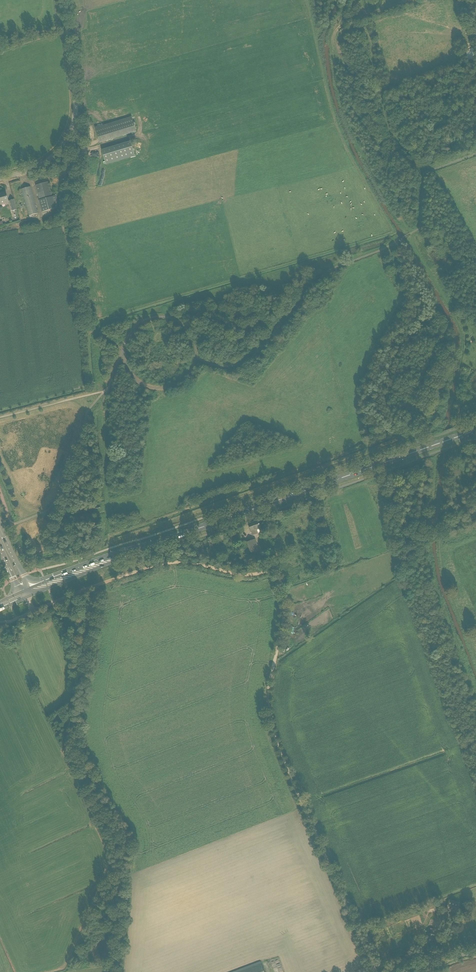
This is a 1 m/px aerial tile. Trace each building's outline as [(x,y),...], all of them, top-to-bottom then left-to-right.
[(132,117),(95,128),(99,143),(136,131),(132,117)] [(102,150),(106,164),(135,156),(130,141),(102,150)] [(39,200),(42,212),(59,207),(56,195),(52,197),(48,182),(35,185),(40,200),(39,200)] [(23,194),(29,216),(38,213),(31,192),(30,187),(22,189),(23,194)] [(9,203),(6,191),(0,193),(0,194),(0,205),(9,203)] [(248,524),(252,535),(262,532),(258,520),(248,524)] [(247,542),(251,553),(259,550),(255,539),(247,542)] [(447,910),(456,913),(460,902),(449,899),(447,910)] [(432,934),(434,929),(430,928),(429,933),(428,933),(426,941),(432,943),(434,935),(432,934)] [(378,939),(385,936),(382,930),(375,933),(378,939)] [(260,962),(233,971),(264,971),(260,962)]
